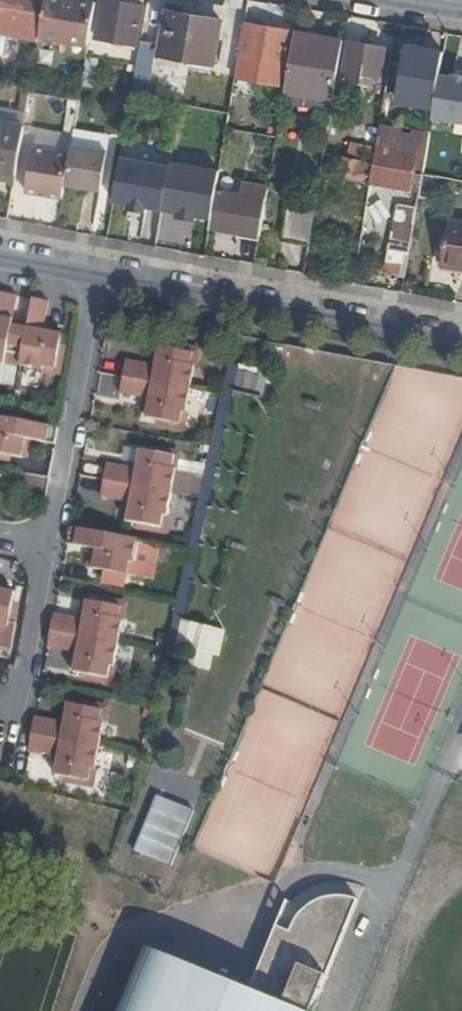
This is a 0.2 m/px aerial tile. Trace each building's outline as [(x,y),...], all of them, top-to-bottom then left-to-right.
[(0,12),(25,17),(36,19),(35,26),(35,28),(41,29),(44,9),(46,0),(2,0),(0,12)] [(44,9),(41,29),(39,38),(88,46),(92,25),(96,2),(83,0),(76,0),(75,4),(65,2),(65,0),(46,0),(44,9)] [(118,1),(113,0),(104,0),(97,37),(137,45),(144,5),(129,3),(129,0),(118,0),(118,1)] [(158,53),(179,57),(212,63),(220,20),(169,11),(166,30),(163,30),(158,53)] [(7,20),(35,26),(36,19),(25,17),(0,12),(0,19),(7,20)] [(291,31),(246,23),(240,56),(259,60),(285,64),(291,31)] [(342,41),(293,32),(289,54),(285,81),(283,93),(332,101),(339,54),(342,41)] [(382,64),(385,48),(383,47),(349,41),(345,63),(343,76),(361,79),(363,73),(380,76),(382,64)] [(153,44),(140,42),(140,45),(136,66),(130,99),(144,102),(150,66),(151,63),(152,56),(151,56),(153,44)] [(440,75),(443,53),(405,46),(400,80),(396,100),(435,107),(435,104),(440,75)] [(389,65),(392,49),(385,48),(382,64),(389,65)] [(178,65),(179,57),(158,53),(157,60),(178,65)] [(97,59),(87,57),(84,73),(81,88),(91,90),(97,59)] [(389,67),(389,65),(382,64),(380,76),(387,77),(389,67)] [(440,75),(435,104),(435,107),(433,122),(461,127),(461,76),(453,75),(452,77),(440,75)] [(16,175),(19,158),(24,126),(0,122),(0,173),(16,175)] [(375,147),(373,159),(370,179),(410,187),(416,153),(426,155),(427,147),(427,145),(397,139),(399,128),(379,124),(375,147)] [(349,142),(347,154),(373,159),(375,147),(349,142)] [(70,153),(65,183),(100,189),(108,150),(72,144),(72,145),(70,153)] [(25,191),(63,197),(64,187),(65,183),(70,153),(33,146),(25,191)] [(364,182),(369,161),(328,154),(325,172),(337,175),(337,177),(364,182)] [(170,167),(121,159),(114,205),(127,207),(126,212),(145,215),(146,211),(162,214),(170,167)] [(219,171),(171,163),(170,167),(162,214),(175,216),(175,221),(196,224),(196,220),(211,223),(211,220),(216,190),(219,171)] [(211,223),(210,227),(259,235),(262,215),(265,199),(216,190),(211,220),(211,223)] [(312,218),(313,214),(288,209),(283,240),(308,244),(312,218)] [(445,221),(438,268),(461,272),(461,224),(445,221)] [(384,269),(406,273),(412,232),(413,230),(393,227),(384,269)] [(3,295),(0,313),(0,368),(5,369),(6,362),(23,364),(30,329),(13,327),(19,298),(3,295)] [(45,334),(51,303),(35,300),(30,329),(23,364),(22,371),(38,374),(38,368),(57,370),(64,338),(45,334)] [(125,379),(191,390),(194,372),(189,370),(191,357),(160,350),(157,370),(128,365),(125,379)] [(265,397),(269,380),(239,372),(235,390),(265,397)] [(187,413),(191,390),(125,379),(121,394),(152,399),(147,418),(179,424),(182,412),(187,413)] [(60,431),(0,419),(0,455),(25,460),(30,440),(57,445),(60,431)] [(106,482),(172,494),(176,475),(170,472),(171,460),(140,453),(137,473),(108,470),(106,482)] [(26,489),(46,492),(49,477),(28,474),(26,489)] [(167,518),(172,494),(106,482),(103,499),(132,503),(128,524),(159,528),(162,516),(167,518)] [(133,564),(138,541),(71,528),(68,545),(96,550),(92,568),(126,575),(129,564),(133,564)] [(9,626),(16,598),(0,595),(0,624),(9,626)] [(51,631),(119,644),(122,623),(118,622),(119,610),(86,604),(83,622),(54,617),(51,631)] [(193,641),(196,626),(185,623),(181,638),(193,641)] [(114,666),(119,644),(51,631),(48,648),(77,652),(73,671),(107,678),(109,666),(114,666)] [(31,733),(98,746),(102,725),(98,724),(100,712),(66,706),(63,723),(34,718),(31,733)] [(93,770),(98,746),(31,733),(28,750),(57,756),(54,774),(86,779),(89,770),(93,770)] [(193,810),(159,796),(138,849),(171,863),(193,810)] [(360,893),(348,889),(333,889),(317,896),(304,906),(299,913),(293,923),(281,919),(273,940),(250,994),(154,957),(131,1010),(312,1010),(360,893)]
